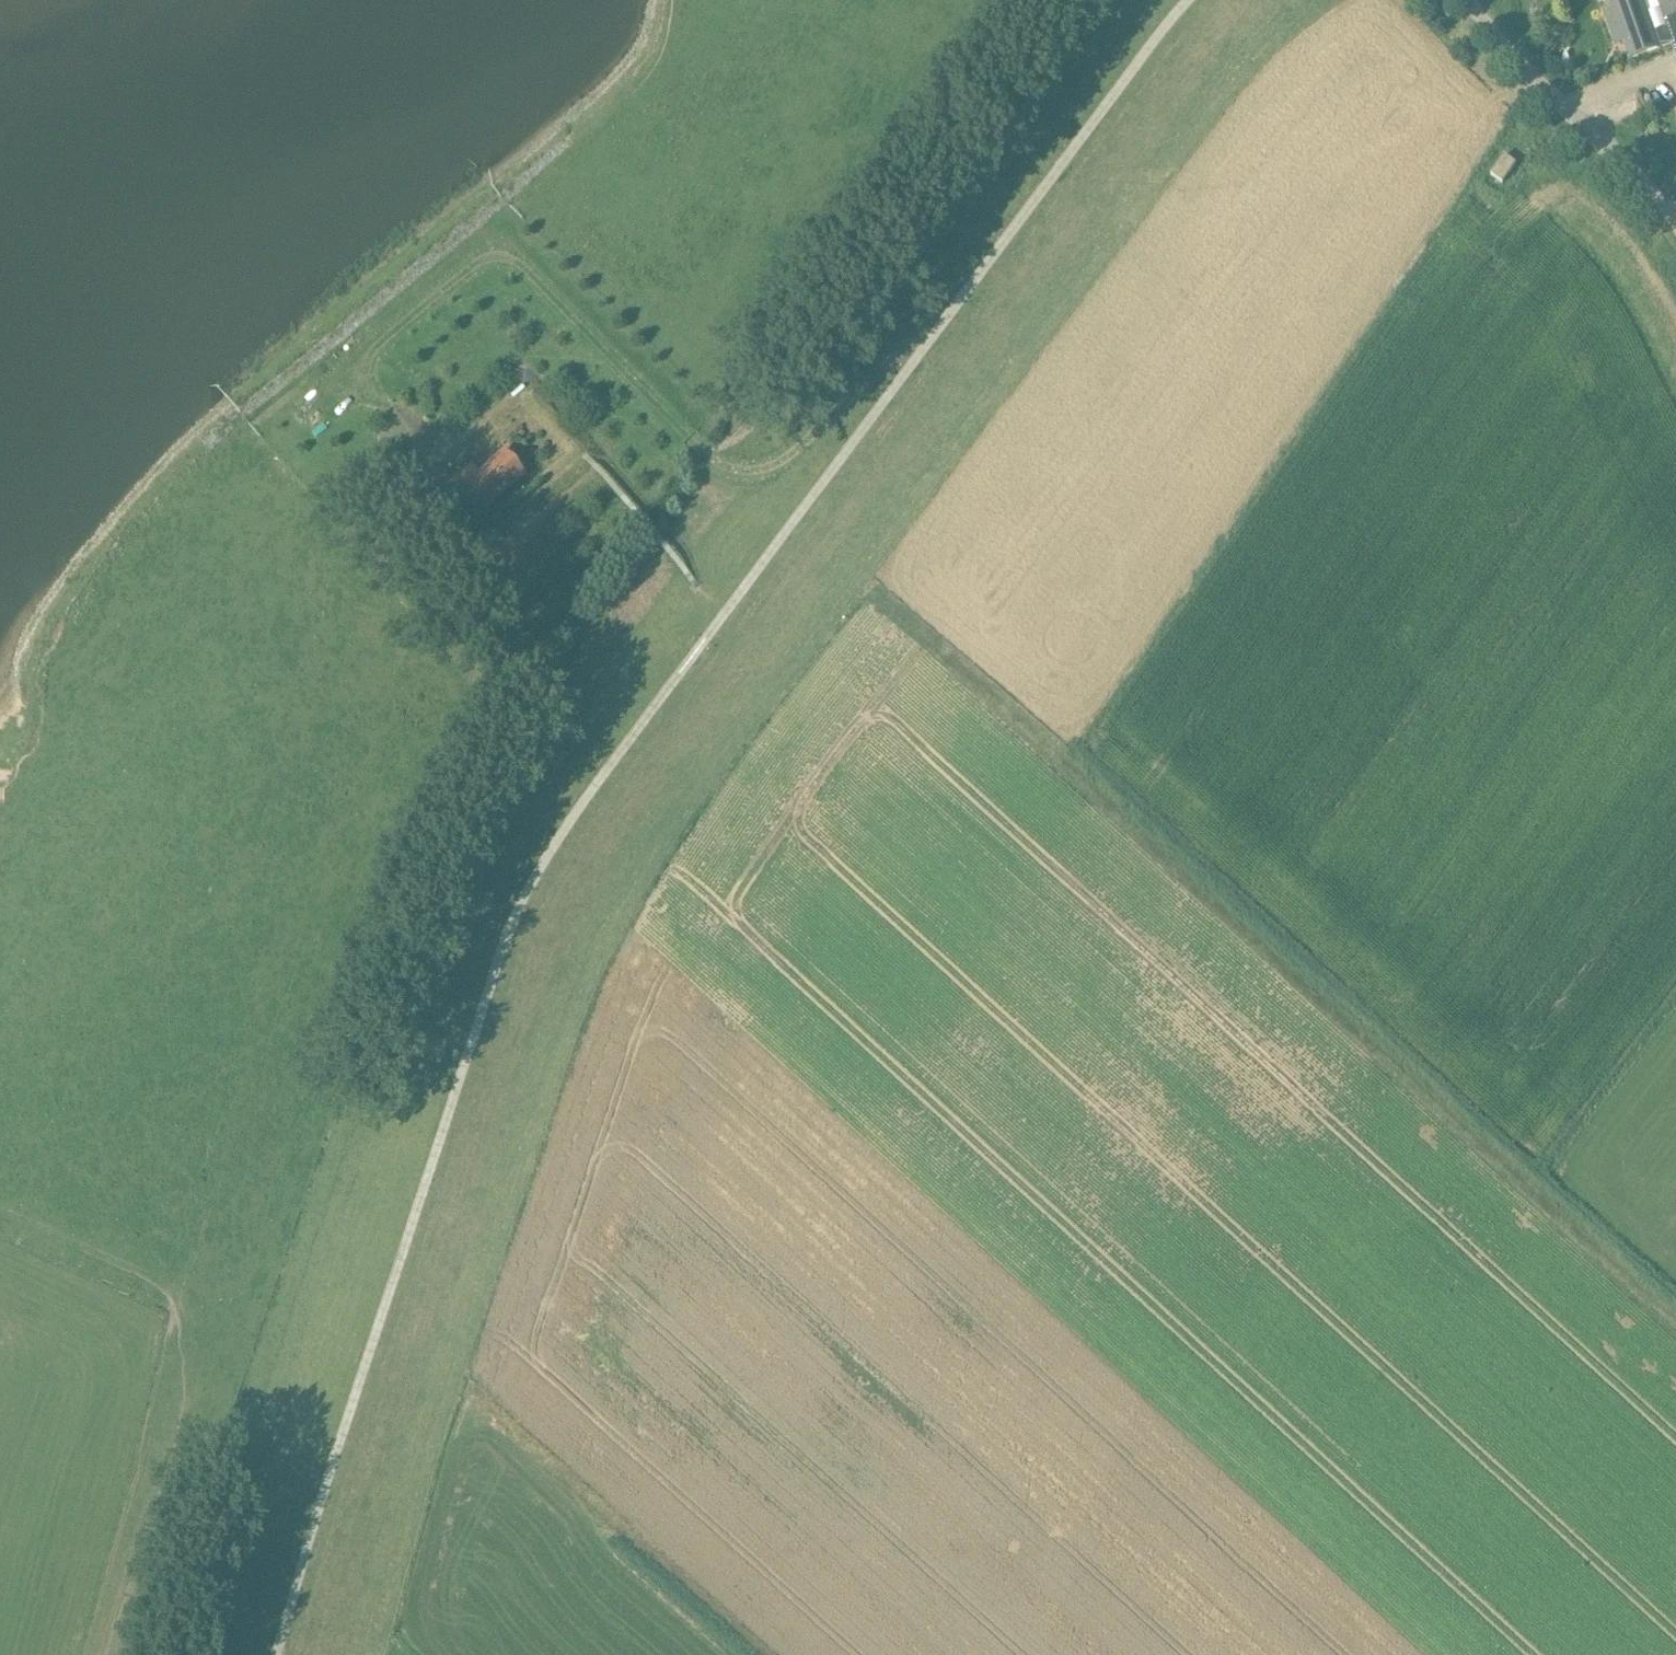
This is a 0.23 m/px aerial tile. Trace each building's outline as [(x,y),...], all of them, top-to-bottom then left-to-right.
[(1661,12),(1650,16),(1645,0),(1636,0),(1604,12),(1614,40),(1622,37),(1630,60),(1662,49),(1673,44),(1675,54),(1675,0),(1657,0),(1661,12)] [(1517,165),(1505,156),(1491,175),(1503,184),(1517,165)] [(453,508),(462,518),(471,510),(476,516),(523,476),(503,453),(456,493),(463,500),(453,508)]
